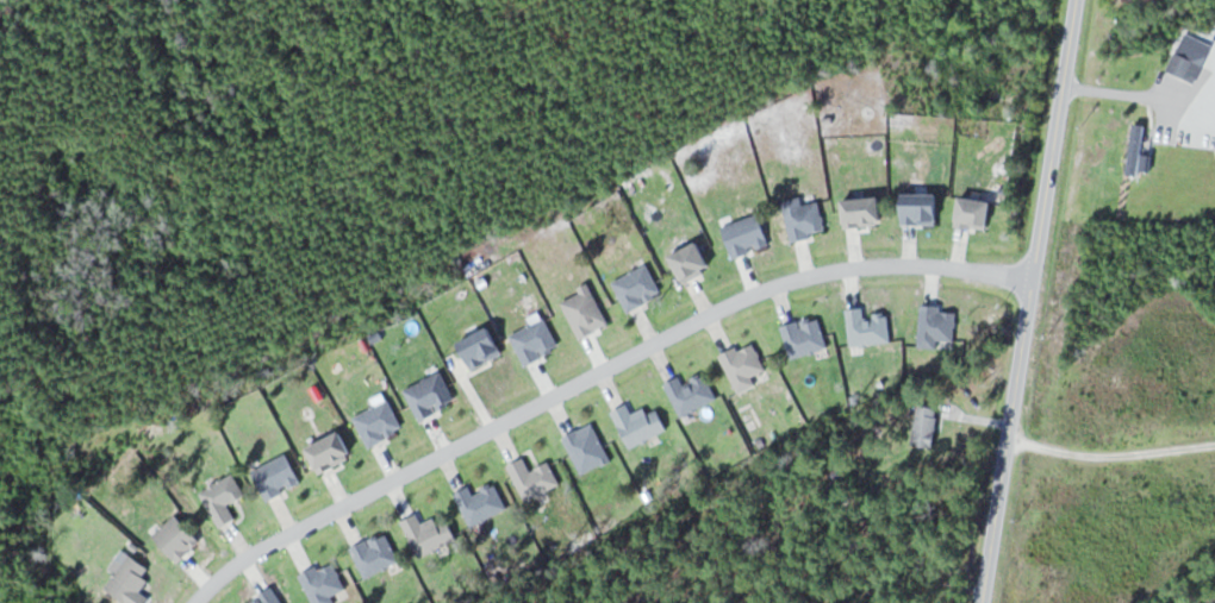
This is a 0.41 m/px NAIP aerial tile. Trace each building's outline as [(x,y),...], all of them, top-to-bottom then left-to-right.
[(1139,175),(1146,124),(1135,123),(1128,174),(1139,175)] [(940,407),(918,405),(913,446),(935,449),(940,407)]
